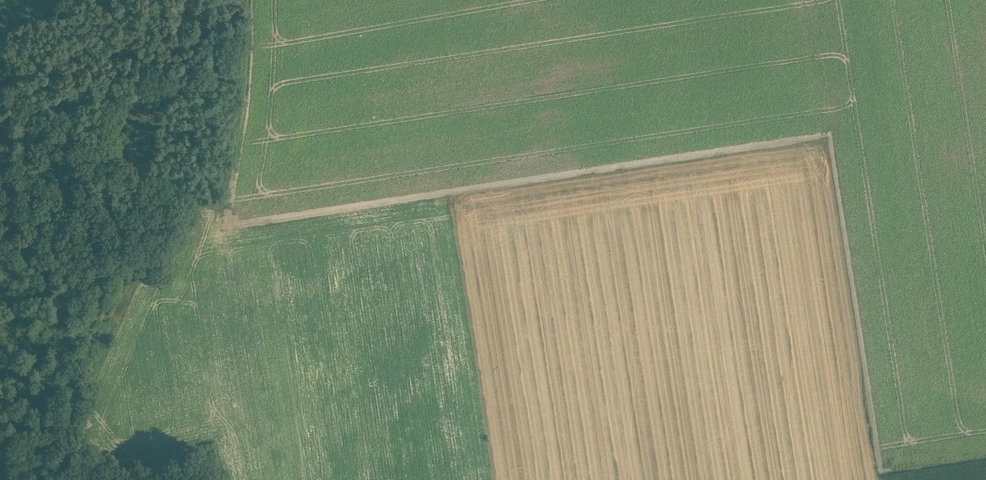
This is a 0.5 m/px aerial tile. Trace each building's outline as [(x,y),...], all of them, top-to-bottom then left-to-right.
[(193,0),(181,0),(187,15),(197,11),(193,0)]
